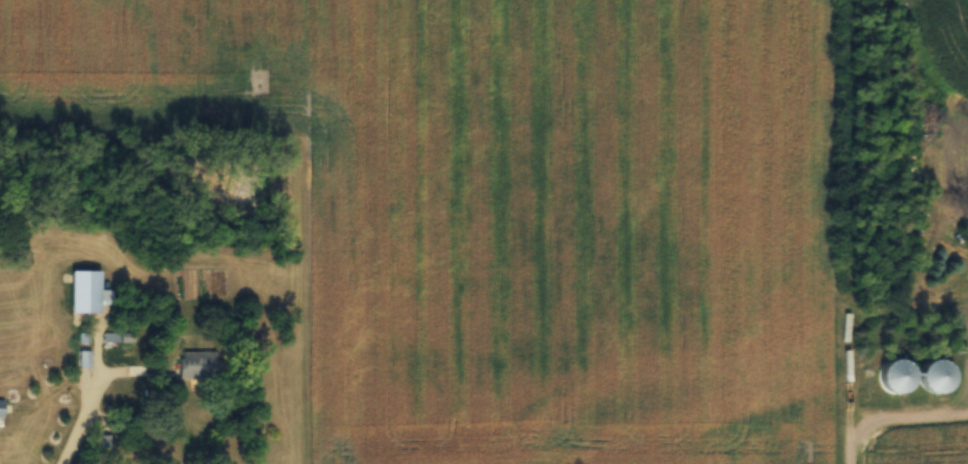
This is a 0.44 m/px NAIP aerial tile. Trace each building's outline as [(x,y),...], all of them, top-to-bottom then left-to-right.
[(74,311),(74,272),(103,272),(103,311),(74,311)] [(84,365),(84,349),(76,349),(76,365),(84,365)] [(178,377),(216,377),(216,350),(178,350),(178,377)]
